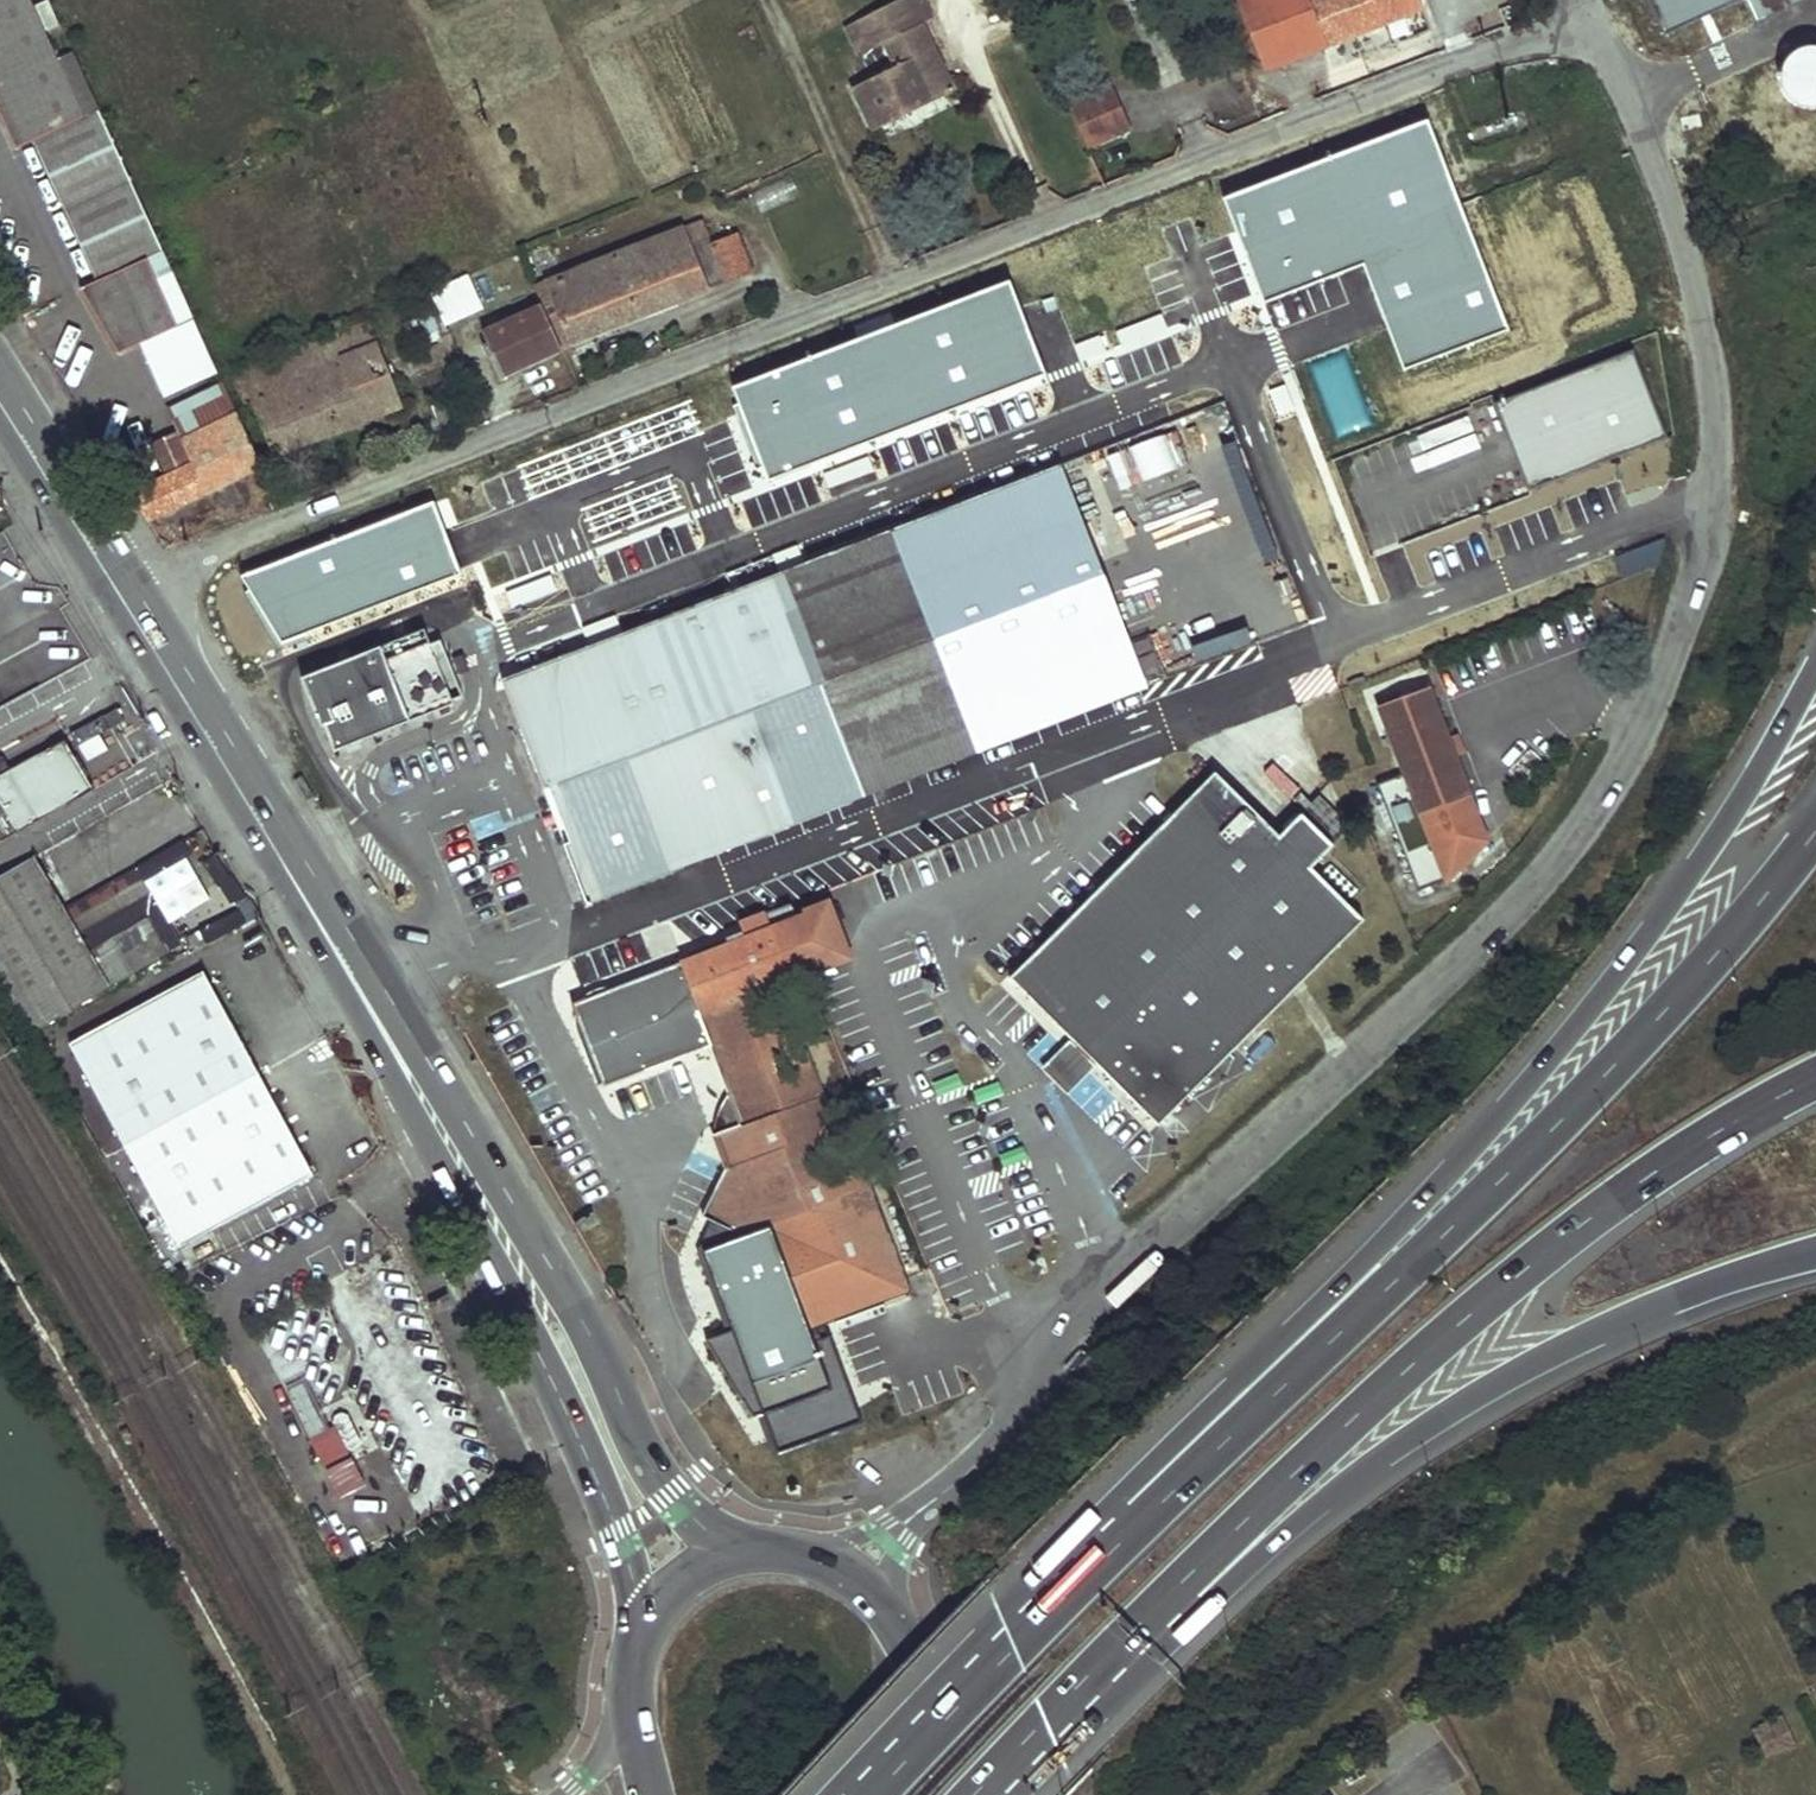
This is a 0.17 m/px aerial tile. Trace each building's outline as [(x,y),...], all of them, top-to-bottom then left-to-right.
[(29,0),(0,0),(0,115),(16,149),(32,142),(96,282),(80,289),(118,354),(141,344),(193,320),(72,53),(57,61),(29,0)] [(872,128),(951,92),(920,24),(932,18),(923,0),(897,0),(858,18),(870,46),(884,39),(895,63),(851,84),(872,128)] [(1268,67),(1326,42),(1328,45),(1423,6),(1420,0),(1241,0),(1268,67)] [(870,46),(858,18),(845,23),(858,51),(870,46)] [(1105,90),(1067,108),(1085,148),(1124,131),(1105,90)] [(546,307),(563,348),(751,269),(737,235),(715,244),(705,220),(538,288),(546,307)] [(529,247),(534,269),(600,252),(595,230),(529,247)] [(434,292),(447,325),(484,308),(471,277),(434,292)] [(486,332),(503,374),(564,350),(563,348),(546,307),(486,332)] [(216,369),(193,320),(141,344),(162,394),(216,369)] [(335,340),(367,421),(402,406),(371,326),(335,340)] [(274,461),(367,421),(335,340),(234,384),(246,411),(253,408),(274,461)] [(1497,397),(1528,483),(1664,434),(1633,347),(1497,397)] [(843,439),(812,358),(766,376),(797,457),(840,440),(843,439)] [(182,442),(236,417),(223,389),(169,414),(182,442)] [(1263,555),(1276,551),(1225,412),(1196,422),(1200,431),(1216,425),(1263,555)] [(131,496),(148,522),(261,470),(236,417),(182,442),(181,443),(191,468),(190,469),(166,480),(131,496)] [(761,471),(743,426),(714,438),(732,483),(761,471)] [(1125,445),(1139,480),(1185,461),(1171,426),(1125,445)] [(190,469),(175,435),(151,445),(166,480),(190,469)] [(1142,686),(1057,464),(989,490),(891,528),(976,750),(1142,686)] [(876,534),(780,571),(865,793),(976,750),(891,528),(876,534)] [(798,541),(776,548),(780,564),(803,557),(798,541)] [(405,590),(442,592),(444,560),(406,558),(405,590)] [(565,844),(588,901),(865,793),(780,571),(501,680),(545,790),(551,788),(572,779),(593,833),(572,842),(565,844)] [(453,702),(464,697),(442,641),(431,645),(425,630),(302,678),(318,718),(319,718),(322,727),(324,725),(335,752),(455,705),(453,702)] [(1428,694),(1380,712),(1422,822),(1471,804),(1454,763),(1460,760),(1453,743),(1447,745),(1428,694)] [(90,787),(61,736),(0,771),(0,839),(90,787)] [(1282,833),(1219,769),(1012,974),(1074,1035),(1099,1061),(1160,1122),(1366,917),(1313,865),(1336,843),(1305,811),(1282,833)] [(572,842),(593,833),(572,779),(551,788),(572,842)] [(24,1029),(169,953),(158,932),(192,914),(207,943),(248,921),(234,896),(237,894),(215,853),(195,864),(183,841),(62,905),(35,853),(0,872),(0,984),(24,1029)] [(792,903),(767,913),(791,975),(845,954),(827,909),(799,920),(792,903)] [(774,1223),(813,1327),(885,1301),(891,1286),(909,1278),(869,1172),(864,1171),(856,1168),(853,1164),(850,1160),(849,1155),(849,1147),(852,1143),(854,1140),(857,1139),(845,1108),(825,1101),(811,1063),(798,1067),(769,985),(781,981),(792,976),(791,975),(767,913),(742,923),(746,936),(573,1004),(606,1087),(712,1046),(714,1053),(720,1051),(725,1065),(720,1067),(731,1095),(737,1092),(749,1124),(735,1130),(748,1162),(728,1169),(719,1190),(724,1193),(719,1203),(714,1201),(707,1218),(733,1229),(738,1221),(752,1230),(774,1223)] [(205,972),(70,1044),(179,1248),(314,1176),(205,972)] [(781,981),(769,985),(798,1067),(811,1063),(781,981)] [(1071,1090),(1099,1061),(1074,1035),(1045,1064),(1071,1090)] [(720,1051),(714,1053),(720,1067),(725,1065),(720,1051)] [(748,1162),(735,1130),(749,1124),(737,1092),(731,1095),(726,1097),(722,1100),(719,1105),(716,1110),(714,1116),(713,1122),(713,1130),(728,1169),(748,1162)] [(724,1193),(719,1190),(714,1201),(719,1203),(724,1193)] [(909,1278),(891,1286),(885,1301),(914,1291),(909,1278)] [(285,1389),(309,1434),(325,1425),(301,1380),(285,1389)] [(323,1465),(349,1448),(332,1423),(306,1440),(323,1465)] [(1766,1755),(1793,1739),(1780,1715),(1752,1731),(1766,1755)]
